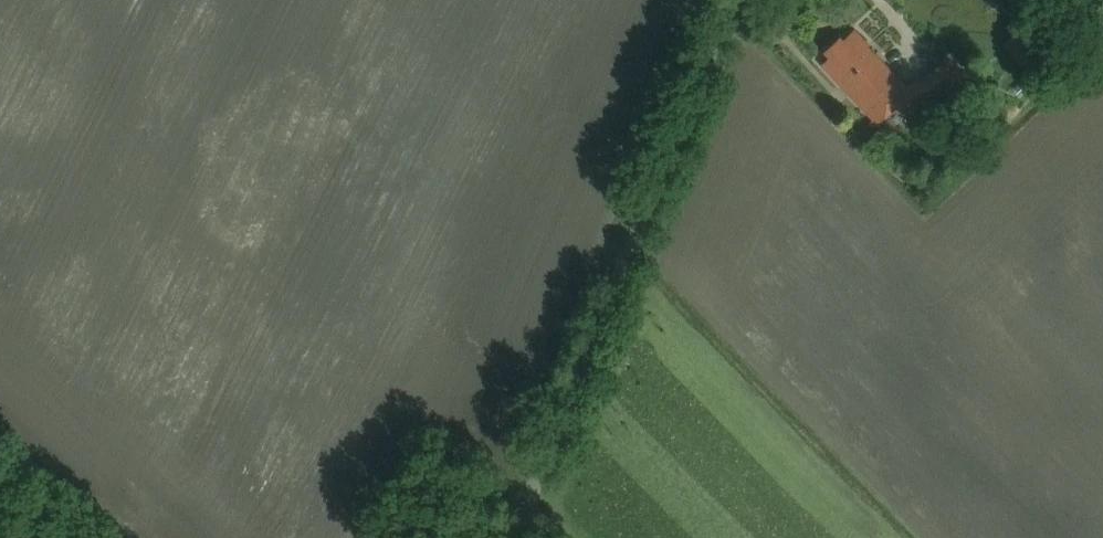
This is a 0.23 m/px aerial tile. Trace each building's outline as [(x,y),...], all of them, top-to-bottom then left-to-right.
[(961,76),(942,57),(919,80),(905,86),(867,47),(868,46),(854,32),(844,42),(840,39),(827,52),(831,57),(822,66),(875,120),(870,125),(873,128),(885,116),(885,117),(896,106),(903,113),(941,96),(961,76)]
